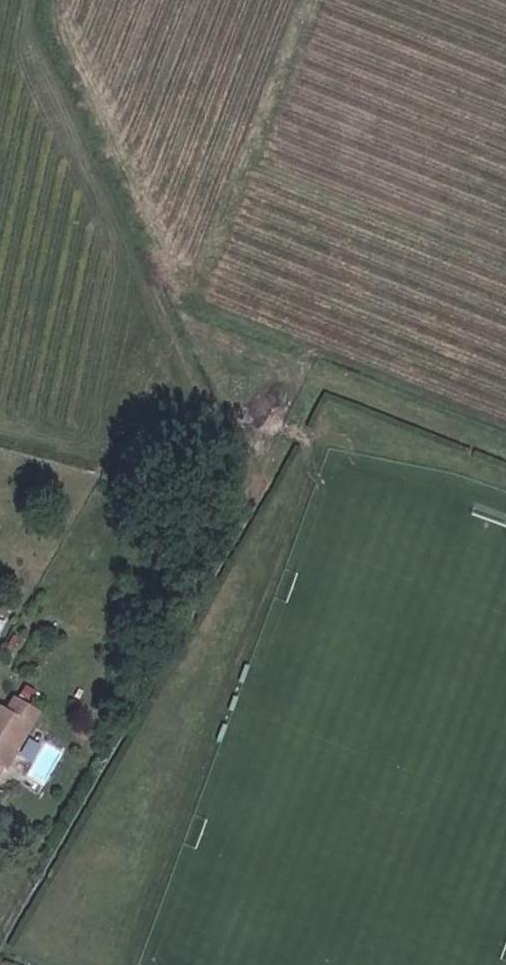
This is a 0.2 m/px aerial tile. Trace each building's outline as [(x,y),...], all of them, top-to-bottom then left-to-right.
[(25,686),(17,699),(30,707),(38,693),(25,686)] [(30,707),(17,699),(13,697),(5,710),(0,707),(0,768),(5,770),(39,712),(30,707)] [(7,767),(22,778),(48,744),(33,733),(7,767)]
